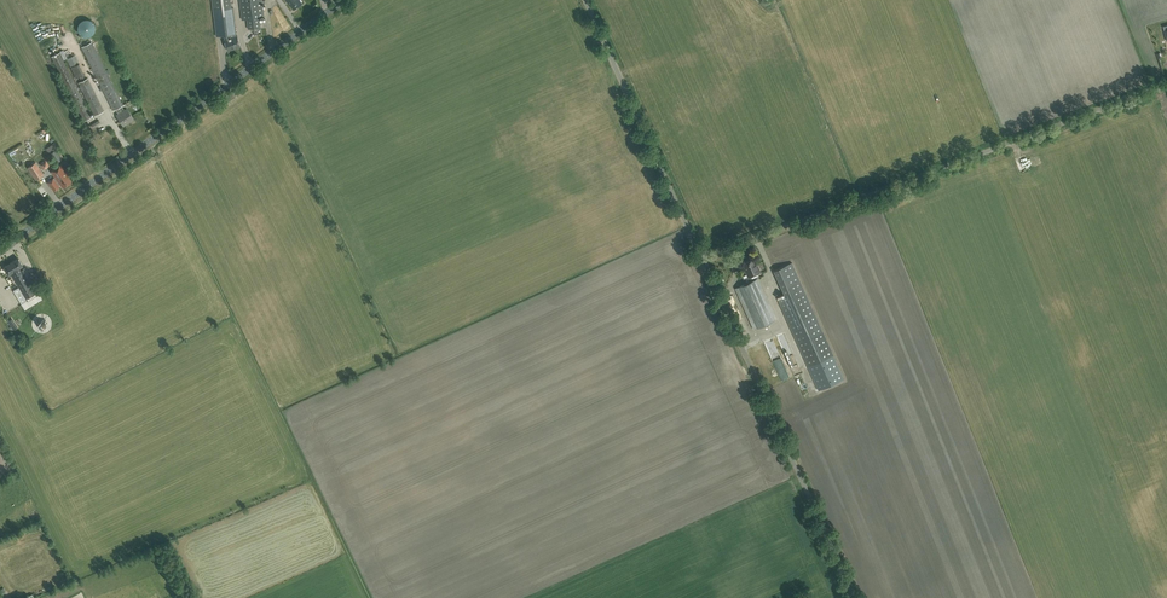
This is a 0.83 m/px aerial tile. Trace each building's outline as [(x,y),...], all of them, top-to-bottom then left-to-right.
[(216,37),(224,36),(225,37),(224,37),(229,51),(241,47),(238,38),(237,38),(235,34),(237,34),(233,7),(232,8),(231,0),(212,0),(216,37)] [(260,27),(259,17),(264,17),(262,0),(239,0),(241,19),(246,19),(247,29),(260,27)] [(300,0),(286,0),(287,2),(288,2),(293,9),(302,3),(300,0)] [(86,37),(88,37),(89,36),(91,35),(92,35),(93,33),(94,32),(95,31),(95,29),(95,28),(95,26),(95,25),(94,23),(93,22),(92,21),(91,20),(89,19),(88,19),(86,19),(85,19),(83,19),(82,20),(81,21),(79,22),(79,23),(78,25),(77,26),(77,28),(77,29),(78,30),(78,31),(79,33),(81,35),(82,35),(83,36),(85,37),(86,37)] [(124,110),(121,106),(123,105),(92,42),(81,48),(113,110),(116,109),(119,113),(116,115),(123,126),(134,119),(127,108),(124,110)] [(84,121),(92,117),(74,81),(59,53),(51,57),(66,85),(65,85),(84,121)] [(79,63),(75,55),(66,59),(71,67),(79,63)] [(94,116),(104,111),(88,78),(78,83),(94,116)] [(56,163),(63,158),(56,149),(59,147),(54,142),(45,149),(56,163)] [(35,180),(44,175),(35,162),(27,168),(35,180)] [(63,187),(71,181),(68,176),(69,175),(61,164),(51,171),(55,177),(48,182),(54,190),(59,187),(57,184),(59,183),(63,187)] [(22,266),(18,258),(4,267),(8,274),(10,273),(25,299),(36,293),(30,283),(33,282),(25,267),(22,269),(20,267),(22,266)] [(757,268),(753,259),(743,263),(747,272),(747,273),(749,277),(751,281),(735,289),(754,329),(777,319),(758,278),(756,274),(760,272),(758,268),(757,268)] [(792,262),(775,270),(786,295),(778,299),(807,364),(818,390),(829,386),(844,379),(833,352),(792,262)] [(729,304),(733,303),(738,319),(740,319),(732,294),(726,296),(729,304)] [(6,320),(13,330),(18,327),(12,318),(9,320),(8,319),(6,320)] [(43,328),(47,327),(47,323),(45,320),(41,319),(37,321),(37,325),(39,328),(43,328)] [(789,346),(783,347),(787,362),(793,360),(789,346)] [(783,384),(777,387),(780,393),(786,390),(783,384)]
